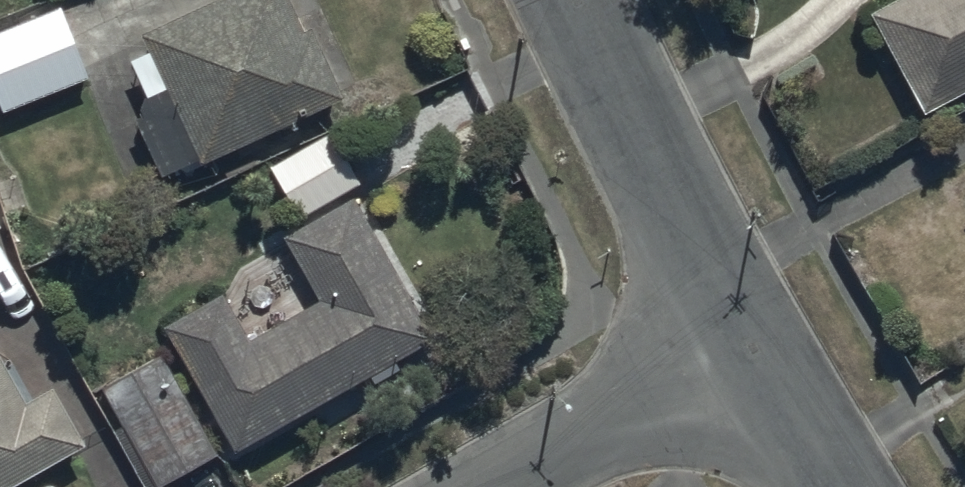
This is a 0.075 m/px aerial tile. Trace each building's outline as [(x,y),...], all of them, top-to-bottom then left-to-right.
[(148,33),(207,163),(349,99),(316,25),(307,29),(294,0),(221,0),(148,33)] [(870,10),(925,111),(964,90),(964,0),(888,0),(870,10)] [(0,34),(0,100),(5,112),(92,79),(65,9),(0,34)] [(365,184),(334,131),(274,167),(305,219),(365,184)] [(442,340),(359,198),(290,235),(324,298),(252,337),(228,292),(169,324),(239,452),(374,379),(378,386),(406,371),(401,362),(442,340)] [(92,444),(61,388),(34,403),(0,342),(0,486),(14,486),(92,444)] [(166,353),(98,390),(151,486),(166,486),(222,457),(166,353)]
